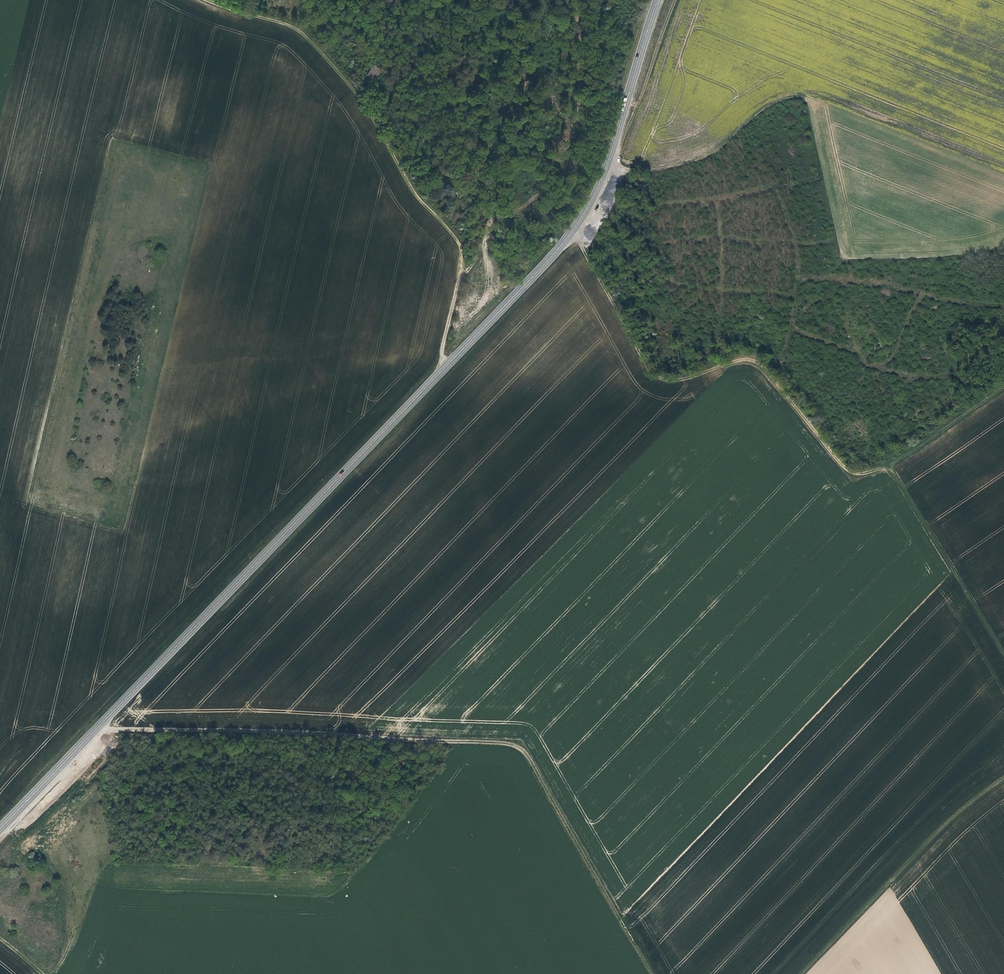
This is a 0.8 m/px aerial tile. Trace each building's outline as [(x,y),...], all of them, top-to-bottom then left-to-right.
[(377,81),(381,68),(372,65),(367,77),(377,81)]
